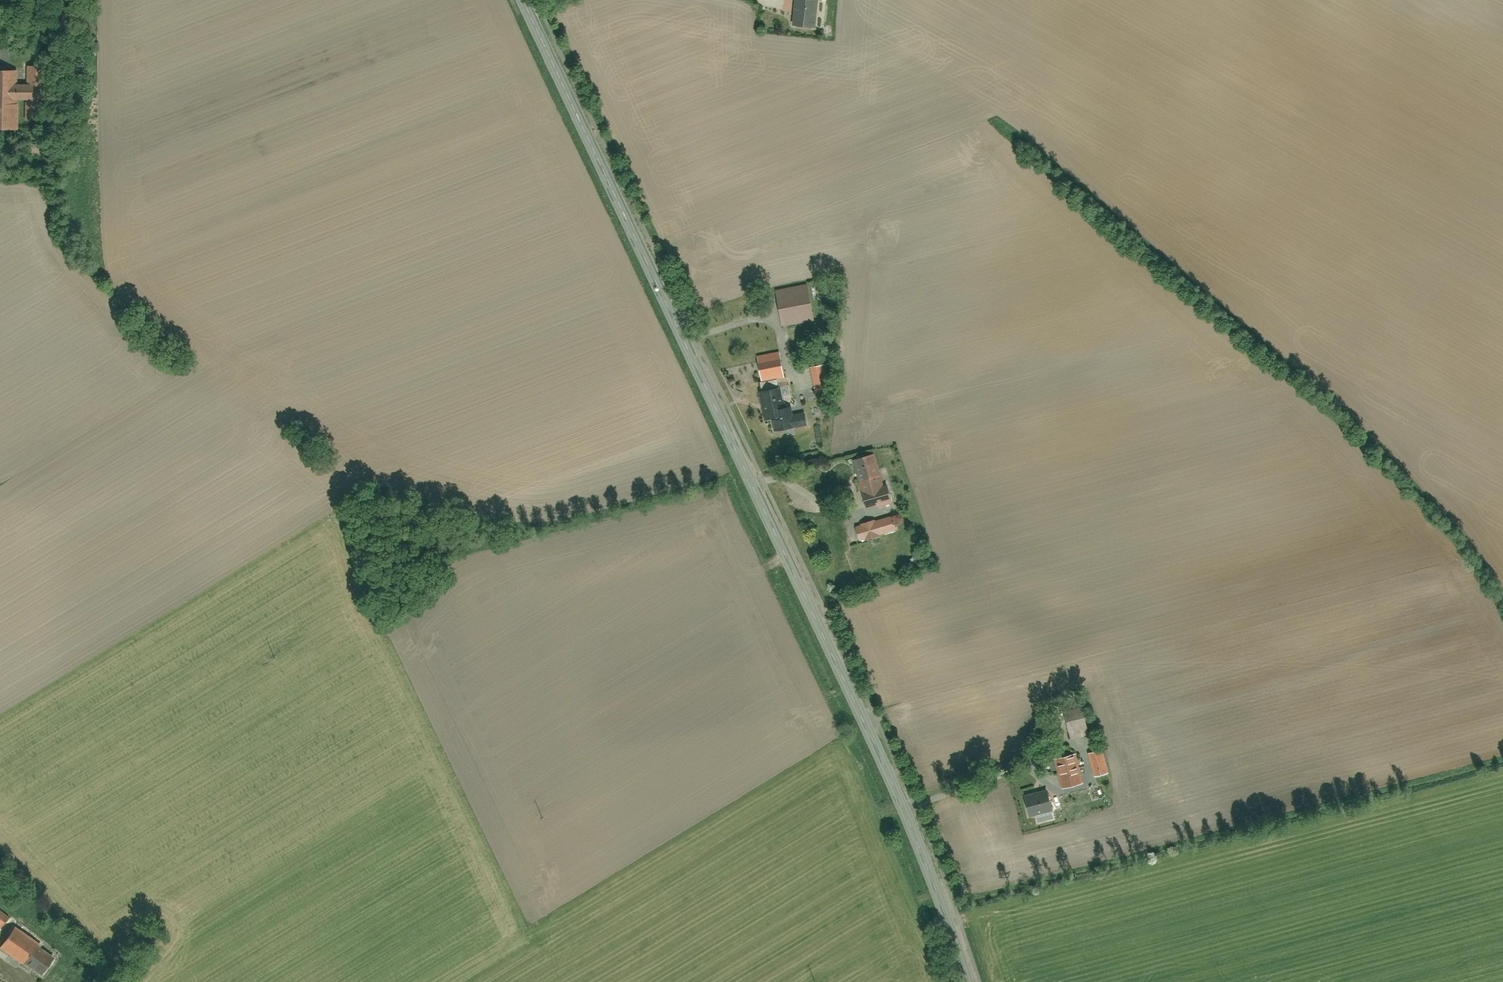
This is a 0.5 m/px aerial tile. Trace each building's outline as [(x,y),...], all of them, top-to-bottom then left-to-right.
[(784,11),(798,11),(798,29),(819,29),(820,2),(802,2),(802,0),(784,0),(784,11)] [(18,131),(18,102),(28,102),(28,121),(55,121),(55,68),(27,68),(27,86),(19,86),(19,71),(0,71),(0,131),(18,131)] [(778,292),(783,326),(816,320),(811,286),(778,292)] [(752,339),(760,380),(786,375),(778,334),(752,339)] [(814,369),(815,389),(830,387),(828,368),(814,369)] [(767,420),(777,419),(778,429),(809,427),(808,411),(792,412),(790,389),(765,391),(767,420)] [(894,488),(889,490),(880,454),(859,460),(868,494),(864,495),(868,510),(898,502),(894,488)] [(858,527),(861,540),(899,531),(896,518),(858,527)] [(1062,703),(1072,737),(1096,730),(1086,696),(1062,703)] [(1089,753),(1095,777),(1107,774),(1101,750),(1089,753)] [(1057,759),(1063,789),(1083,785),(1077,755),(1057,759)] [(1025,796),(1029,817),(1055,812),(1051,791),(1025,796)] [(0,929),(11,912),(0,904),(0,929)] [(18,927),(3,948),(46,977),(60,955),(18,927)]
